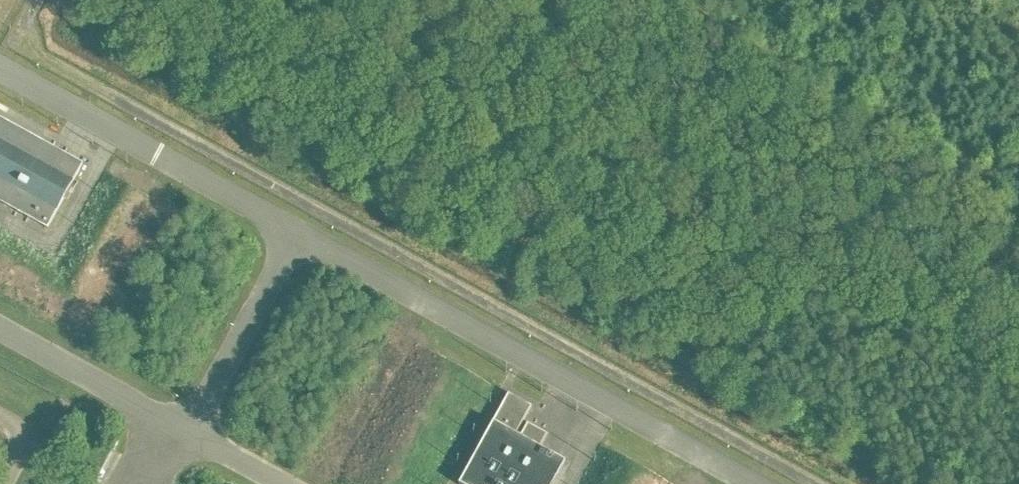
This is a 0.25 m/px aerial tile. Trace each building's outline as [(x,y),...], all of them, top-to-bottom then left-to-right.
[(80,165),(0,121),(0,205),(44,229),(80,165)] [(458,483),(461,483),(553,483),(563,465),(536,450),(544,436),(526,426),(518,440),(512,437),(528,408),(506,395),(458,483)]
